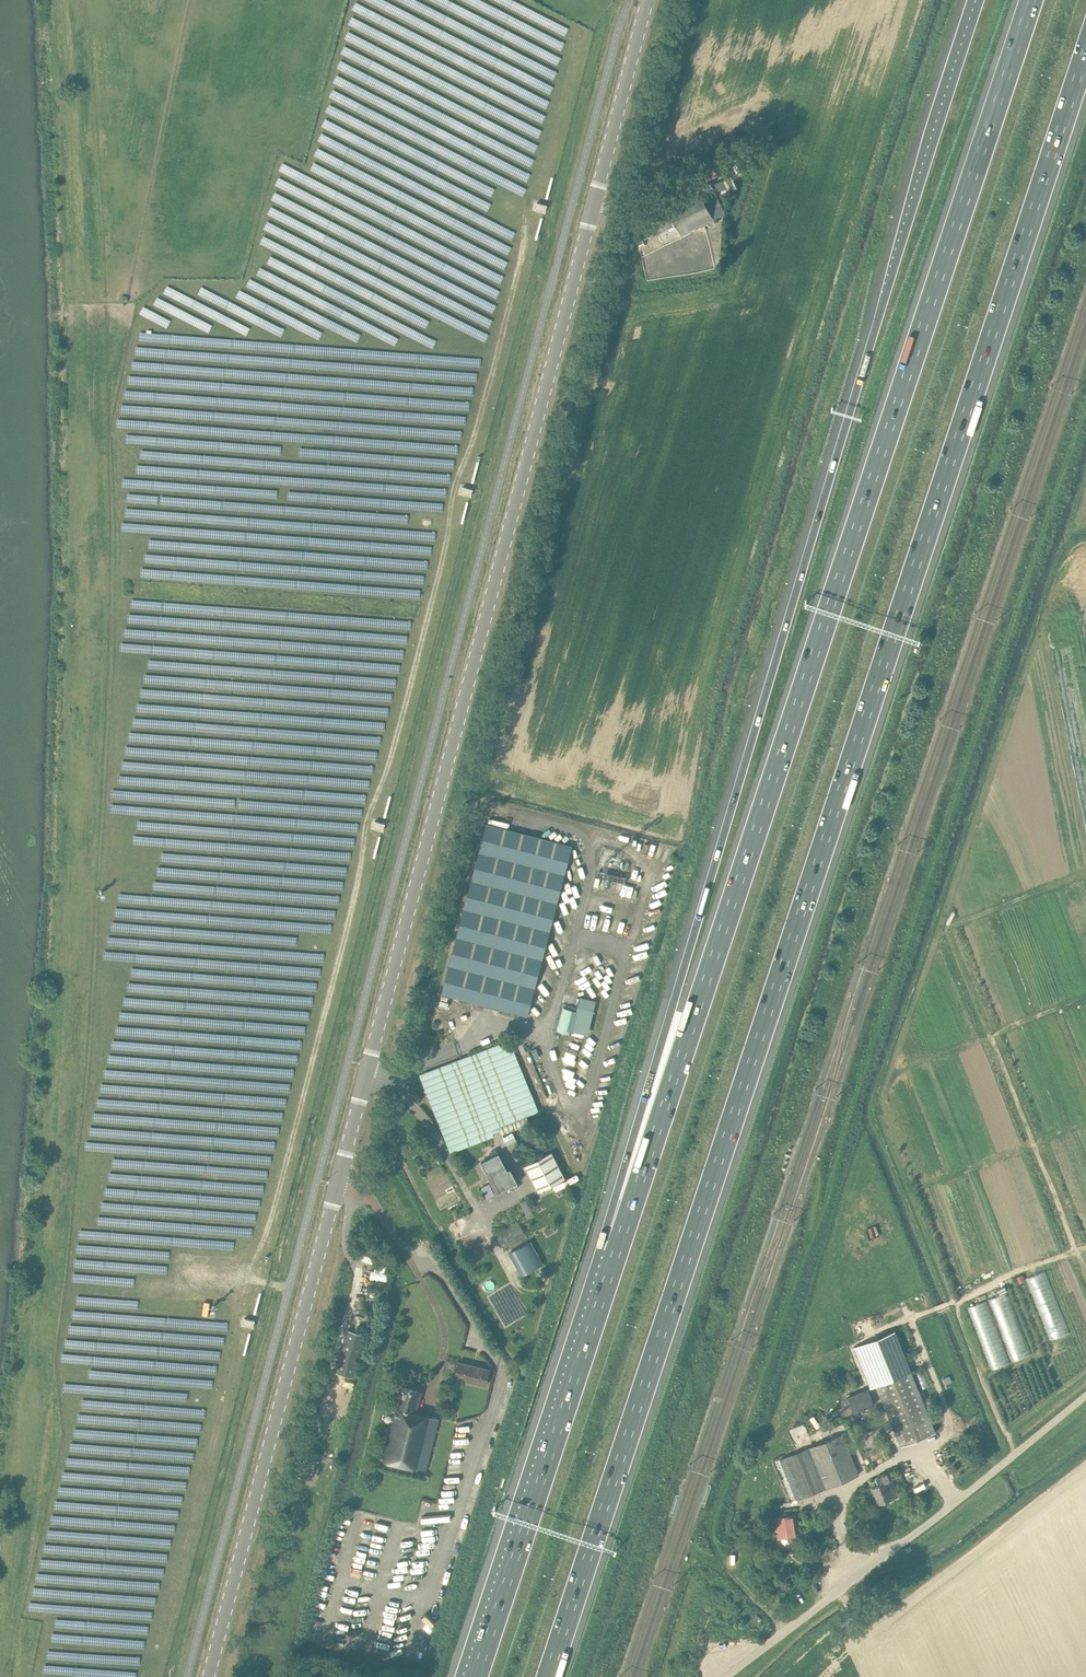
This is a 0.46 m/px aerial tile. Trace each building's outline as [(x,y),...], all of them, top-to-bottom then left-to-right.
[(651,214),(659,232),(676,225),(681,235),(706,222),(713,218),(726,212),(724,208),(728,206),(722,193),(736,186),(732,178),(742,173),(736,161),(726,165),(731,175),(712,185),(711,183),(701,188),(665,203),(667,207),(651,214)] [(537,202),(535,209),(546,211),(547,205),(537,202)] [(462,486),(461,492),(471,495),(472,489),(462,486)] [(375,821),(373,827),(383,830),(385,823),(375,821)] [(487,823),(465,906),(442,993),(528,1016),(573,845),(487,823)] [(510,1039),(471,1054),(499,1126),(500,1130),(502,1134),(541,1119),(510,1039)] [(539,1057),(536,1047),(530,1049),(534,1059),(539,1057)] [(493,1132),(500,1130),(499,1126),(471,1054),(420,1074),(450,1153),(494,1136),(493,1132)] [(410,1095),(418,1103),(423,1098),(415,1090),(410,1095)] [(510,1149),(518,1144),(511,1132),(503,1137),(510,1149)] [(538,1191),(565,1177),(551,1151),(525,1165),(538,1191)] [(498,1153),(481,1162),(492,1182),(489,1183),(495,1194),(497,1193),(501,1190),(510,1186),(512,1190),(518,1187),(516,1183),(518,1182),(510,1168),(507,1170),(498,1153)] [(520,1203),(527,1217),(534,1214),(526,1200),(526,1199),(520,1202),(520,1203)] [(359,1253),(377,1258),(379,1250),(373,1248),(374,1244),(363,1240),(359,1253)] [(530,1241),(509,1253),(521,1276),(543,1264),(530,1241)] [(1045,1271),(1026,1278),(1049,1340),(1068,1333),(1045,1271)] [(1007,1292),(988,1299),(1011,1361),(1030,1354),(1007,1292)] [(986,1300),(967,1307),(991,1369),(1009,1363),(986,1300)] [(245,1318),(243,1324),(253,1327),(255,1320),(245,1318)] [(894,1330),(854,1347),(862,1366),(870,1387),(876,1385),(901,1446),(923,1436),(936,1431),(911,1370),(911,1371),(908,1363),(894,1330)] [(1057,1341),(1051,1344),(1053,1351),(1059,1348),(1057,1341)] [(490,1368),(458,1361),(454,1378),(485,1386),(490,1368)] [(950,1375),(943,1378),(946,1384),(952,1381),(950,1375)] [(396,1407),(383,1459),(426,1470),(439,1418),(416,1412),(419,1402),(416,1401),(418,1391),(404,1388),(398,1408),(396,1407)] [(874,1404),(868,1388),(846,1397),(853,1412),(874,1404)] [(810,1447),(826,1487),(858,1474),(842,1434),(810,1447)] [(881,1437),(870,1441),(873,1448),(874,1448),(878,1446),(883,1456),(888,1454),(881,1437)] [(826,1487),(810,1447),(785,1457),(802,1497),(826,1487)] [(880,1483),(873,1486),(879,1503),(898,1495),(891,1479),(890,1479),(887,1472),(877,1476),(880,1483)] [(794,1513),(775,1517),(777,1530),(779,1538),(791,1536),(798,1535),(796,1525),(801,1525),(801,1522),(800,1519),(795,1520),(794,1513)] [(754,1571),(753,1580),(768,1583),(769,1573),(770,1571),(767,1571),(755,1569),(754,1571)] [(757,1622),(758,1623),(762,1618),(757,1614),(753,1619),(757,1622)]
